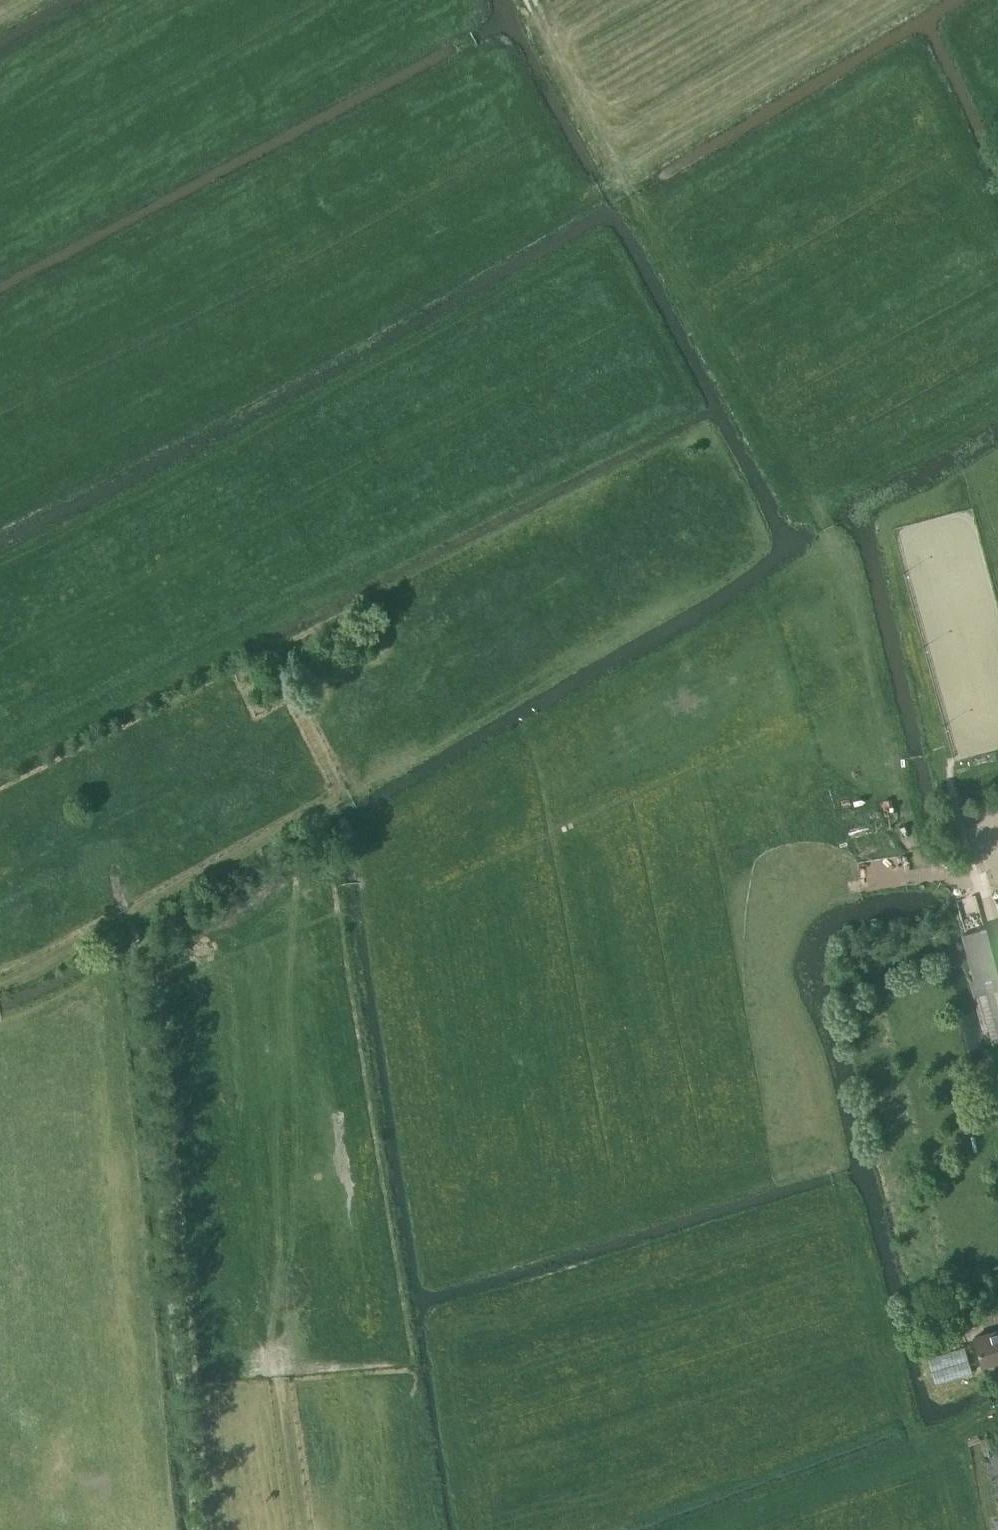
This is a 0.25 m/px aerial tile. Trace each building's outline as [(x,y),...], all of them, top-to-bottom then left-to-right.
[(961,934),(977,996),(991,1039),(997,1037),(997,983),(983,928),(961,934)] [(997,1361),(997,1331),(973,1338),(981,1365),(997,1361)] [(933,1383),(971,1372),(963,1347),(926,1358),(933,1383)]
